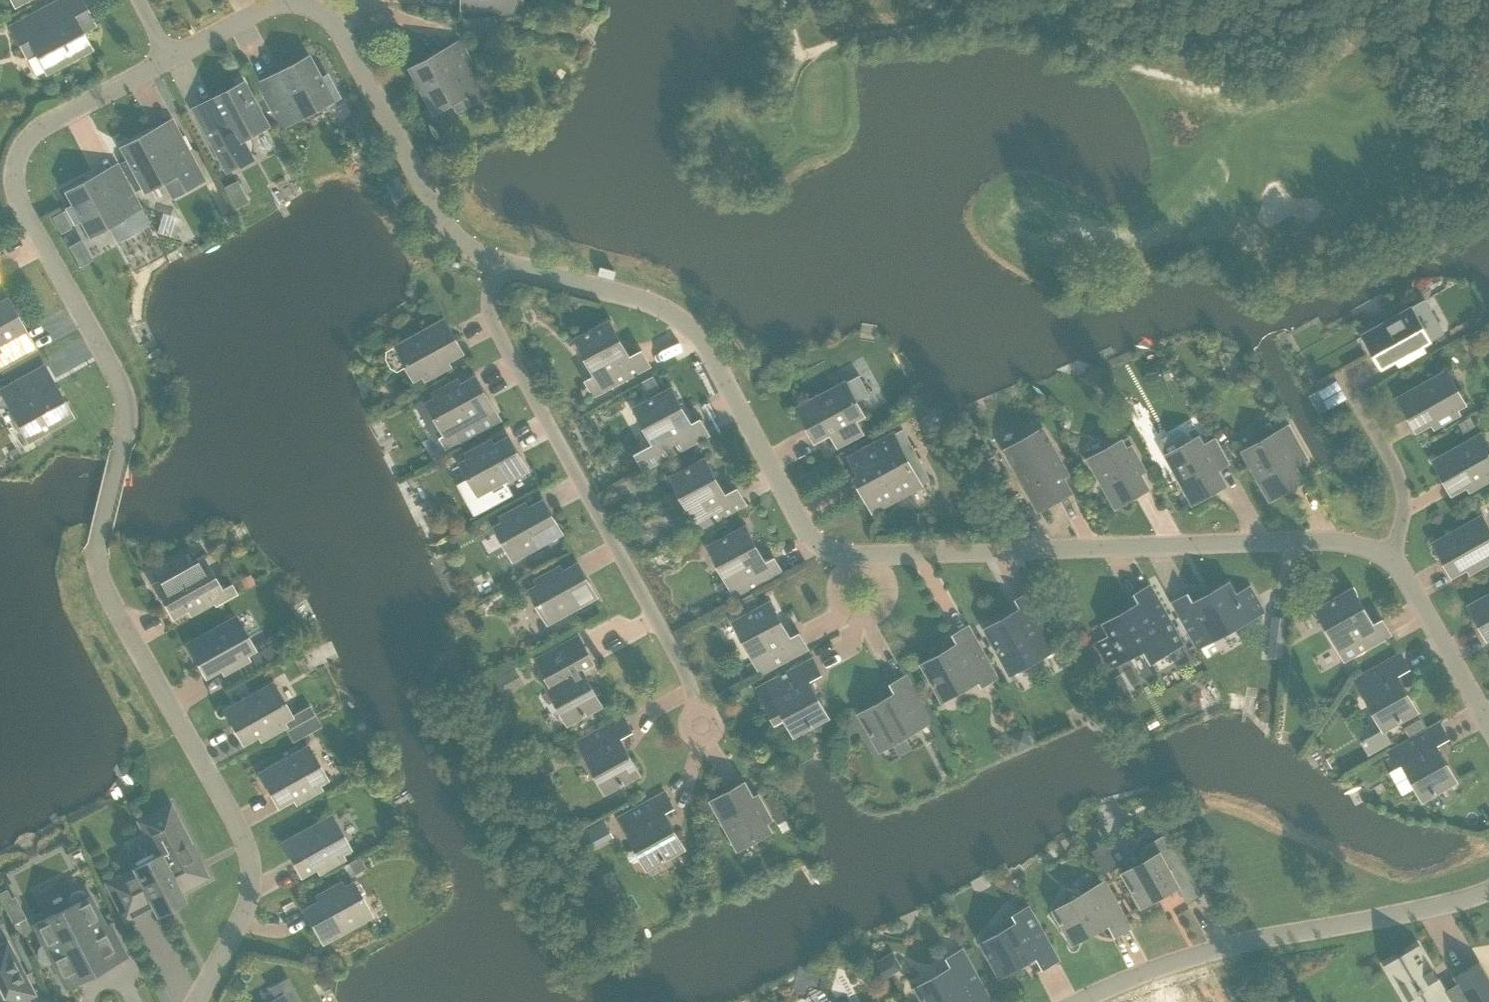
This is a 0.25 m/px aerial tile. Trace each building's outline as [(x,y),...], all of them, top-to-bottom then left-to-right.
[(47,72),(91,48),(82,32),(95,25),(81,0),(60,0),(11,26),(28,57),(36,52),(47,72)] [(521,12),(521,0),(467,0),(467,13),(521,12)] [(445,55),(442,50),(409,69),(433,112),(434,112),(432,107),(451,97),(457,110),(488,93),(462,46),(445,55)] [(278,78),(261,88),(282,127),(339,96),(326,73),(320,77),(309,56),(276,74),(278,78)] [(213,104),(196,113),(226,169),(251,156),(246,148),(252,144),(248,136),(267,125),(244,81),(211,99),(213,104)] [(157,134),(155,129),(122,147),(129,160),(143,188),(145,191),(164,181),(172,195),(204,179),(175,125),(157,134)] [(129,160),(120,165),(135,192),(143,188),(129,160)] [(102,179),(100,174),(67,192),(73,203),(66,207),(75,223),(82,219),(90,236),(110,225),(117,239),(148,222),(120,169),(102,179)] [(61,212),(52,217),(60,233),(70,228),(61,212)] [(6,296),(0,299),(0,368),(30,351),(21,334),(26,331),(6,296)] [(1426,299),(1364,334),(1382,367),(1404,355),(1407,360),(1424,350),(1421,345),(1430,340),(1431,342),(1445,335),(1426,299)] [(442,364),(463,352),(445,319),(398,345),(416,378),(424,373),(427,379),(445,369),(442,364)] [(594,395),(650,365),(642,350),(630,357),(611,320),(577,338),(596,374),(585,379),(594,395)] [(28,440),(72,416),(54,383),(49,386),(40,369),(1,390),(28,440)] [(1447,370),(1399,397),(1418,430),(1439,417),(1442,423),(1459,413),(1456,408),(1465,403),(1447,370)] [(860,374),(798,407),(816,440),(838,429),(845,442),(863,433),(855,419),(864,414),(857,401),(871,393),(860,374)] [(501,420),(477,376),(455,388),(452,383),(435,393),(438,398),(429,403),(446,434),(441,437),(448,449),(501,420)] [(672,387),(635,407),(655,443),(636,453),(645,468),(663,459),(709,434),(701,419),(689,425),(677,404),(680,402),(672,387)] [(1318,390),(1310,395),(1319,412),(1328,407),(1318,390)] [(1271,499),(1303,480),(1295,465),(1306,459),(1288,426),(1277,433),(1270,421),(1252,431),(1259,443),(1244,451),(1271,499)] [(874,510),(931,480),(903,427),(849,455),(859,475),(856,477),(874,510)] [(1039,510),(1072,491),(1060,470),(1065,467),(1044,428),(1005,450),(1039,510)] [(1162,438),(1161,445),(1193,502),(1226,484),(1214,462),(1219,460),(1210,442),(1204,445),(1199,436),(1191,441),(1185,431),(1180,428),(1162,438)] [(1488,479),(1488,446),(1482,433),(1434,460),(1453,492),(1474,480),(1477,486),(1488,479)] [(488,449),(485,444),(468,453),(471,458),(462,463),(480,496),(528,470),(510,437),(488,449)] [(1122,440),(1090,459),(1116,506),(1149,488),(1137,466),(1142,463),(1132,446),(1127,449),(1122,440)] [(726,495),(706,458),(672,476),(700,528),(746,503),(738,488),(726,495)] [(520,507),(503,516),(505,521),(497,526),(515,559),(563,533),(545,500),(523,512),(520,507)] [(1453,575),(1475,563),(1478,568),(1488,561),(1488,527),(1482,516),(1435,542),(1453,575)] [(879,520),(879,532),(892,532),(892,520),(879,520)] [(754,540),(746,526),(709,545),(737,597),(783,572),(775,557),(763,564),(751,542),(754,540)] [(231,583),(221,589),(203,557),(155,584),(173,616),(195,604),(198,610),(214,601),(217,605),(237,593),(231,583)] [(549,622),(597,596),(579,563),(557,575),(555,570),(537,579),(540,585),(531,589),(549,622)] [(251,574),(240,579),(244,587),(255,583),(251,574)] [(1199,647),(1250,619),(1264,611),(1250,587),(1237,594),(1230,582),(1215,590),(1217,594),(1196,605),(1189,594),(1174,602),(1199,647)] [(1151,586),(1136,594),(1143,606),(1121,618),(1120,614),(1105,623),(1112,635),(1098,643),(1111,667),(1145,648),(1152,661),(1184,644),(1151,586)] [(1359,604),(1362,603),(1354,588),(1317,608),(1345,659),(1391,634),(1382,619),(1371,626),(1359,604)] [(1012,674),(1063,645),(1032,591),(1017,599),(1024,611),(1003,623),(1001,620),(986,628),(1012,674)] [(1470,605),(1488,638),(1488,637),(1488,594),(1470,605)] [(776,618),(779,616),(771,601),(734,621),(762,673),(808,648),(800,633),(788,639),(776,618)] [(1283,656),(1287,617),(1274,615),(1269,655),(1283,656)] [(254,649),(236,616),(188,643),(206,676),(228,664),(231,669),(248,659),(245,654),(254,649)] [(938,655),(923,663),(944,700),(980,680),(983,685),(998,677),(969,626),(954,635),(961,647),(940,658),(938,655)] [(541,672),(569,723),(603,705),(583,669),(595,662),(579,632),(535,656),(544,671),(541,672)] [(259,668),(284,654),(277,642),(252,656),(259,668)] [(1356,678),(1385,729),(1418,710),(1398,674),(1410,668),(1401,653),(1356,678)] [(795,734),(829,716),(810,680),(822,674),(814,658),(758,688),(776,721),(785,716),(795,734)] [(501,696),(524,685),(516,667),(493,679),(501,696)] [(1121,674),(1106,683),(1113,695),(1129,686),(1121,674)] [(876,705),(861,713),(881,749),(932,721),(907,676),(892,684),(898,696),(877,708),(876,705)] [(1083,696),(1098,702),(1104,687),(1096,684),(1089,681),(1083,696)] [(310,705),(291,716),(273,683),(225,710),(244,742),(265,730),(268,735),(285,726),(287,729),(315,713),(310,705)] [(607,792),(641,774),(621,738),(633,731),(625,716),(579,741),(607,792)] [(299,722),(287,729),(294,741),(306,734),(299,722)] [(1440,723),(1390,751),(1398,766),(1404,763),(1424,799),(1457,780),(1437,744),(1449,738),(1440,723)] [(326,779),(308,746),(261,772),(279,805),(300,793),(303,798),(321,789),(318,783),(326,779)] [(767,822),(772,819),(763,802),(757,804),(746,783),(713,801),(739,849),(772,831),(767,822)] [(663,813),(674,807),(666,792),(621,817),(649,868),(686,848),(677,833),(674,835),(663,813)] [(136,869),(108,883),(126,918),(154,904),(156,907),(181,895),(179,891),(207,877),(171,805),(140,821),(158,855),(135,866),(136,869)] [(349,848),(331,816),(284,842),(302,875),(323,863),(326,868),(344,858),(341,853),(349,848)] [(1188,903),(1203,894),(1168,832),(1141,847),(1147,859),(1124,872),(1143,906),(1179,886),(1188,903)] [(360,856),(344,865),(349,874),(365,866),(360,856)] [(1131,927),(1106,881),(1055,910),(1073,943),(1075,943),(1072,938),(1107,918),(1116,935),(1131,927)] [(305,909),(324,942),(371,915),(353,882),(344,887),(341,882),(324,892),(327,897),(305,909)] [(0,892),(0,895),(14,923),(26,917),(16,896),(13,897),(8,888),(0,892)] [(53,962),(63,981),(82,971),(86,977),(127,956),(110,924),(106,926),(90,895),(89,896),(85,892),(80,890),(75,891),(71,895),(70,900),(71,905),(34,924),(44,944),(40,947),(38,952),(39,957),(43,961),(48,963),(53,962)] [(1001,976),(1002,975),(1000,970),(1035,951),(1044,968),(1059,959),(1029,904),(1013,914),(1018,922),(983,942),(1001,976)] [(3,927),(7,925),(8,920),(5,913),(0,912),(0,926),(3,927)] [(8,943),(0,946),(0,1001),(18,1001),(34,994),(8,943)] [(1448,999),(1417,947),(1388,964),(1410,1001),(1442,1001),(1448,999)] [(963,949),(948,958),(953,967),(917,987),(926,1001),(957,1001),(969,995),(973,1001),(993,1001),(963,949)] [(1471,1001),(1488,1001),(1488,978),(1480,962),(1456,977),(1471,1001)]
